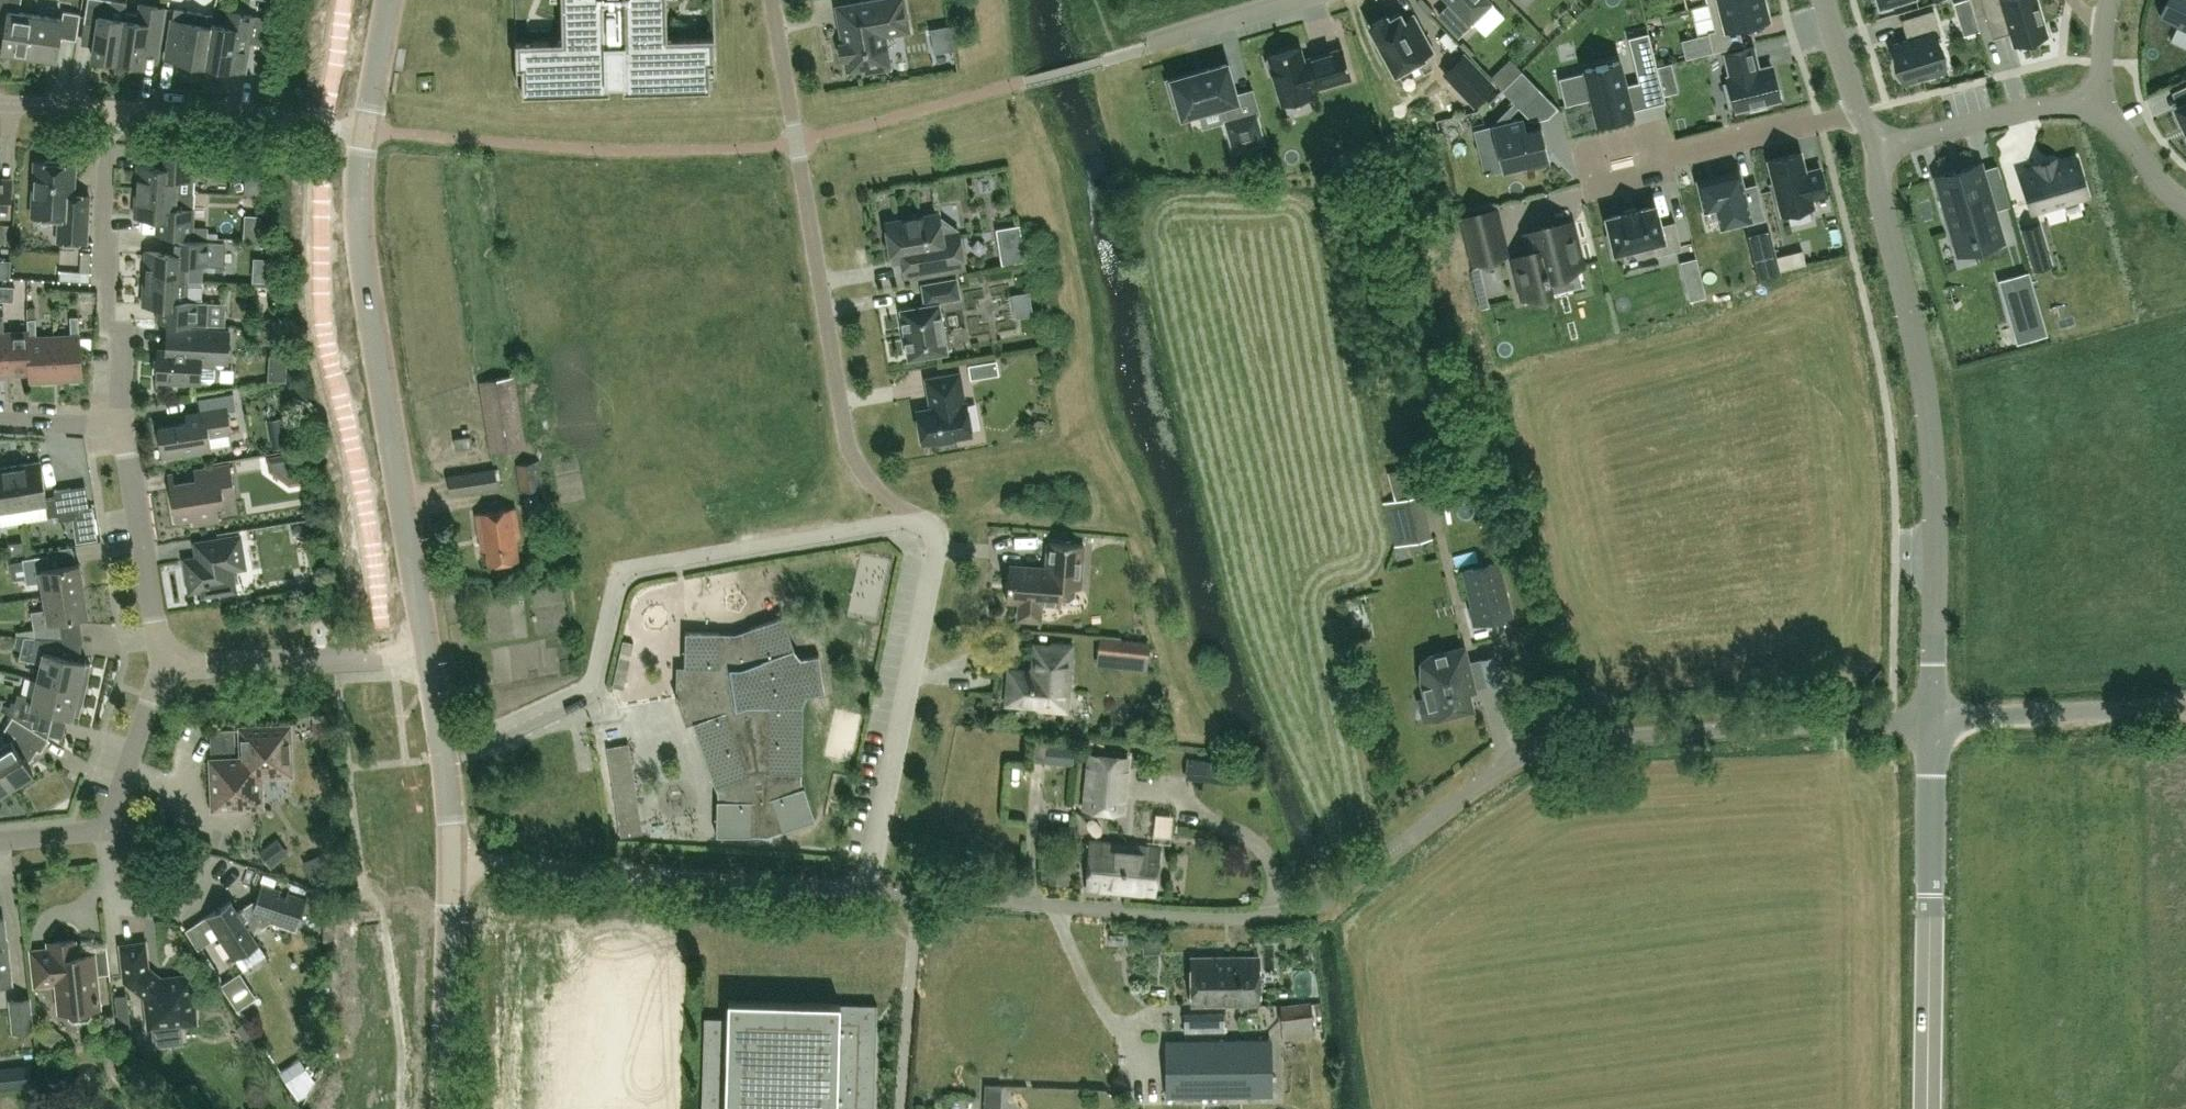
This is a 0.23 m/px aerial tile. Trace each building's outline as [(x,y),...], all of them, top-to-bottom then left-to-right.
[(36,14),(20,11),(21,0),(0,0),(0,20),(7,21),(2,51),(29,55),(36,14)] [(118,60),(127,1),(118,0),(88,0),(84,21),(97,23),(92,57),(118,60)] [(569,0),(561,0),(562,37),(562,40),(516,41),(517,82),(522,82),(522,94),(610,91),(609,78),(623,78),(623,88),(623,91),(710,88),(711,87),(710,76),(715,76),(714,35),(668,37),(667,0),(569,0)] [(901,0),(870,0),(836,6),(842,42),(839,42),(841,59),(845,58),(847,71),(865,68),(866,72),(891,68),(885,35),(910,31),(907,13),(904,13),(901,0)] [(1453,3),(1439,16),(1440,17),(1459,36),(1493,3),(1491,0),(1450,0),(1453,3)] [(1713,51),(1743,44),(1738,25),(1768,17),(1764,0),(1719,0),(1708,3),(1714,29),(1708,31),(1713,51)] [(1972,10),(1969,0),(1954,0),(1958,14),(1972,10)] [(1987,21),(2006,15),(2015,44),(2046,34),(2036,0),(1981,0),(1987,21)] [(2164,18),(2185,28),(2185,0),(2172,0),(2164,18)] [(140,3),(139,13),(126,12),(127,1),(118,60),(143,64),(145,51),(158,53),(165,7),(140,3)] [(166,58),(205,64),(212,23),(213,14),(175,8),(166,58)] [(1909,38),(1892,44),(1896,56),(1902,78),(1903,78),(1903,81),(1921,76),(1922,79),(1946,72),(1934,33),(1940,31),(1933,8),(1901,18),(1905,33),(1908,33),(1909,38)] [(63,18),(36,14),(29,55),(57,59),(60,36),(76,39),(80,13),(64,10),(63,18)] [(227,26),(212,23),(205,64),(244,70),(253,15),(229,11),(227,26)] [(1421,56),(1431,51),(1413,17),(1403,22),(1399,15),(1388,20),(1386,17),(1370,25),(1395,72),(1422,57),(1421,56)] [(1728,77),(1736,109),(1750,105),(1751,110),(1767,106),(1766,101),(1780,98),(1772,66),(1758,69),(1753,46),(1725,53),(1731,76),(1728,77)] [(1303,60),(1299,47),(1269,56),(1270,58),(1266,60),(1269,73),(1274,72),(1283,104),(1313,95),(1311,88),(1351,77),(1343,48),(1303,60)] [(1496,88),(1465,57),(1447,76),(1478,107),(1496,88)] [(1619,60),(1585,69),(1598,120),(1632,111),(1619,60)] [(1670,62),(1656,66),(1658,76),(1663,96),(1678,92),(1670,62)] [(1236,99),(1226,63),(1167,80),(1173,102),(1178,101),(1182,114),(1223,103),(1228,120),(1225,120),(1234,150),(1263,142),(1255,112),(1239,117),(1234,99),(1236,99)] [(1655,63),(1638,68),(1641,80),(1658,76),(1655,63)] [(1523,109),(1542,91),(1522,70),(1503,88),(1523,109)] [(2177,106),(2178,108),(2179,108),(2185,123),(2185,102),(2180,105),(2177,106)] [(1528,167),(1548,162),(1542,137),(1541,137),(1538,126),(1541,125),(1540,123),(1523,127),(1521,119),(1475,130),(1479,149),(1498,145),(1503,167),(1526,161),(1528,167)] [(136,189),(195,192),(195,191),(193,191),(194,178),(195,178),(197,154),(155,152),(155,165),(137,164),(136,189)] [(1768,160),(1781,213),(1812,205),(1813,212),(1830,208),(1820,167),(1805,171),(1800,152),(1768,160)] [(2022,174),(2033,210),(2086,195),(2076,158),(2056,164),(2054,160),(2036,165),(2037,169),(2022,174)] [(32,215),(59,216),(58,240),(87,242),(89,194),(74,193),(76,163),(35,161),(32,215)] [(1979,164),(1937,177),(1944,199),(1948,198),(1951,209),(1947,210),(1953,231),(1969,226),(1976,247),(2001,240),(1993,210),(1981,169),(1979,164)] [(1742,189),(1738,171),(1699,181),(1706,209),(1717,206),(1722,226),(1762,216),(1754,186),(1742,189)] [(10,216),(12,187),(0,187),(0,215),(10,216)] [(195,192),(136,189),(134,215),(155,217),(154,234),(207,237),(208,227),(193,226),(195,192)] [(1660,224),(1655,205),(1639,209),(1639,207),(1622,212),(1622,213),(1606,217),(1610,233),(1606,234),(1612,257),(1634,251),(1633,247),(1653,242),(1656,255),(1682,248),(1675,221),(1660,224)] [(1463,218),(1473,261),(1505,253),(1495,210),(1463,218)] [(965,268),(961,247),(958,227),(942,230),(939,213),(886,222),(892,260),(902,259),(905,278),(965,268)] [(1514,258),(1523,296),(1550,290),(1546,273),(1582,265),(1571,222),(1525,233),(1530,254),(1514,258)] [(0,223),(0,242),(11,242),(12,223),(0,223)] [(2021,228),(2033,270),(2052,265),(2040,223),(2021,228)] [(146,250),(144,277),(203,280),(204,265),(224,266),(226,242),(172,239),(172,252),(146,250)] [(13,274),(10,251),(0,252),(0,275),(13,274)] [(62,268),(63,259),(39,259),(39,277),(82,278),(83,269),(62,268)] [(1696,259),(1680,263),(1683,278),(1699,274),(1696,259)] [(2015,317),(2022,341),(2046,333),(2028,271),(2003,278),(2011,303),(2013,302),(2017,316),(2015,317)] [(157,322),(207,325),(209,301),(202,300),(203,280),(144,277),(143,304),(158,305),(157,322)] [(902,308),(900,309),(908,358),(948,352),(939,302),(939,300),(960,296),(956,278),(922,284),(925,302),(926,305),(902,309),(902,308)] [(3,285),(2,300),(14,301),(14,285),(3,285)] [(54,335),(56,379),(82,378),(80,334),(79,315),(70,316),(71,334),(54,335)] [(56,379),(54,335),(37,336),(36,318),(27,318),(28,330),(31,380),(56,379)] [(157,379),(200,381),(210,382),(215,378),(216,363),(228,364),(230,330),(168,327),(166,349),(158,348),(157,379)] [(31,380),(28,330),(4,331),(6,373),(30,372),(30,380),(31,380)] [(931,408),(917,411),(922,442),(935,439),(936,443),(955,440),(954,436),(971,433),(966,402),(964,403),(959,373),(926,379),(931,408)] [(526,447),(516,387),(514,377),(478,381),(489,453),(526,447)] [(159,426),(164,457),(211,449),(209,435),(231,432),(228,410),(236,409),(234,392),(199,398),(201,411),(187,413),(188,422),(159,426)] [(455,437),(456,448),(472,446),(470,435),(455,437)] [(56,497),(47,498),(40,461),(14,465),(21,508),(46,504),(48,515),(58,514),(59,520),(94,514),(93,505),(89,506),(89,507),(74,510),(71,487),(55,489),(56,497)] [(515,464),(519,492),(542,488),(538,461),(515,464)] [(171,488),(177,520),(193,517),(195,523),(219,519),(216,502),(224,501),(223,496),(235,494),(230,464),(195,470),(197,483),(171,488)] [(21,508),(14,465),(0,467),(0,512),(21,508)] [(447,474),(450,494),(498,488),(495,468),(447,474)] [(1397,482),(1399,496),(1423,492),(1420,478),(1397,482)] [(1400,528),(1431,521),(1425,493),(1394,499),(1400,528)] [(524,497),(527,513),(540,511),(538,495),(524,497)] [(476,512),(482,550),(486,549),(488,564),(520,559),(515,531),(520,531),(516,506),(476,512)] [(1877,515),(1866,516),(1868,539),(1879,538),(1877,515)] [(230,590),(227,570),(245,567),(240,535),(192,543),(195,557),(185,559),(190,591),(203,589),(204,595),(230,590)] [(1080,588),(1083,544),(1049,541),(1047,567),(1009,565),(1006,600),(1020,601),(1018,618),(1040,620),(1041,602),(1061,604),(1062,586),(1080,588)] [(45,594),(84,588),(80,562),(51,567),(49,554),(23,558),(27,583),(42,580),(45,594)] [(1489,607),(1492,620),(1511,615),(1498,562),(1466,570),(1476,611),(1489,607)] [(1786,596),(1785,578),(1773,578),(1774,596),(1786,596)] [(35,636),(62,637),(59,619),(88,614),(84,588),(45,594),(47,608),(31,611),(35,636)] [(825,691),(819,654),(802,657),(795,649),(784,616),(750,627),(736,632),(721,632),(685,631),(685,666),(686,666),(686,675),(678,677),(677,693),(676,693),(676,696),(677,698),(678,698),(681,706),(683,713),(692,712),(695,720),(693,721),(718,792),(717,834),(768,835),(783,830),(816,819),(802,779),(804,704),(807,694),(825,691)] [(85,662),(86,660),(58,654),(62,637),(35,636),(25,635),(19,658),(42,663),(38,678),(86,689),(92,664),(85,662)] [(1118,638),(1116,655),(1147,658),(1149,641),(1118,638)] [(618,663),(628,665),(634,643),(623,640),(618,663)] [(1037,671),(1010,669),(1007,704),(1066,709),(1071,646),(1052,644),(1052,646),(1036,645),(1034,663),(1038,663),(1037,671)] [(1431,655),(1431,656),(1423,666),(1423,682),(1423,683),(1426,698),(1420,699),(1425,718),(1438,714),(1438,716),(1471,708),(1467,691),(1474,690),(1463,647),(1431,655)] [(1492,654),(1476,654),(1475,680),(1492,680),(1492,654)] [(1914,671),(1901,676),(1906,689),(1919,684),(1914,671)] [(34,696),(17,693),(13,715),(40,732),(46,709),(73,716),(73,713),(80,715),(86,689),(38,678),(34,696)] [(11,732),(15,735),(12,739),(0,747),(0,766),(12,785),(33,773),(24,758),(29,756),(34,747),(41,751),(49,738),(40,732),(13,715),(5,728),(11,732)] [(214,808),(262,806),(261,775),(292,773),(289,725),(241,727),(243,758),(212,759),(214,808)] [(1074,747),(1047,743),(1045,762),(1072,765),(1074,747)] [(1089,809),(1130,811),(1132,752),(1091,751),(1089,809)] [(1233,784),(1235,763),(1207,760),(1205,781),(1233,784)] [(12,785),(0,766),(0,793),(12,785)] [(1053,836),(1059,835),(1059,840),(1075,840),(1075,825),(1060,825),(1060,828),(1053,828),(1053,836)] [(1122,849),(1126,850),(1127,844),(1090,840),(1087,887),(1118,890),(1122,849)] [(1160,847),(1127,844),(1126,850),(1122,849),(1118,890),(1155,894),(1160,847)] [(322,853),(303,861),(312,882),(331,874),(322,853)] [(231,899),(206,915),(235,959),(259,943),(253,933),(271,921),(295,929),(298,922),(299,923),(306,899),(261,885),(258,897),(238,910),(231,899)] [(0,918),(0,983),(13,982),(9,949),(6,949),(3,918),(0,918)] [(561,939),(561,1092),(565,1081),(581,1086),(585,1086),(613,1095),(613,1108),(591,1108),(646,1108),(647,938),(662,938),(662,925),(632,925),(632,939),(561,939)] [(49,941),(49,948),(32,950),(35,985),(57,983),(60,1011),(68,1011),(68,1017),(73,1021),(88,1019),(91,1015),(91,1008),(99,1008),(96,975),(110,974),(107,946),(76,949),(75,939),(49,941)] [(123,945),(126,978),(149,997),(152,1024),(182,1020),(186,1023),(191,1022),(196,1016),(195,1010),(192,1008),(189,978),(162,981),(147,968),(144,943),(123,945)] [(1191,956),(1192,1004),(1226,1004),(1225,955),(1191,956)] [(1225,955),(1226,1004),(1260,1003),(1259,955),(1225,955)] [(237,1009),(255,998),(239,972),(221,984),(237,1009)] [(15,1030),(32,1029),(29,998),(11,1000),(15,1030)] [(728,1017),(705,1017),(702,1107),(702,1108),(874,1108),(876,1019),(877,1004),(729,1000),(728,1017)] [(1280,1004),(1284,1039),(1314,1036),(1310,1001),(1280,1004)] [(1167,1078),(1167,1096),(1254,1095),(1253,1039),(1192,1040),(1193,1078),(1167,1078)] [(18,1056),(38,1053),(37,1041),(16,1044),(18,1056)] [(280,1071),(294,1093),(306,1086),(303,1081),(310,1076),(299,1059),(280,1071)] [(14,1086),(31,1084),(29,1065),(11,1067),(0,1068),(0,1088),(14,1086)]
